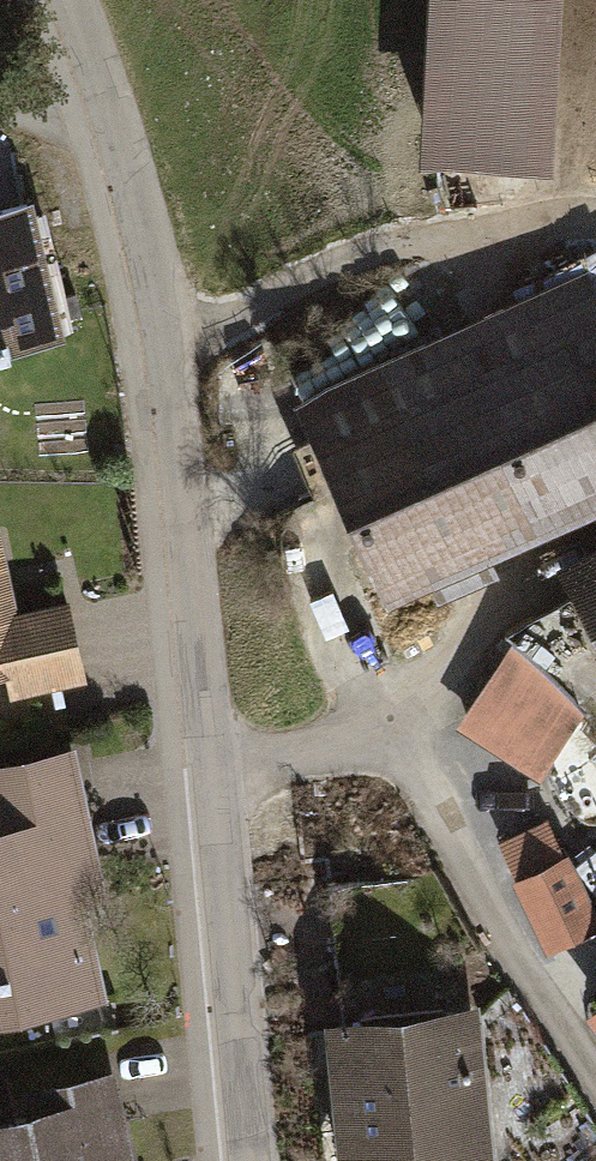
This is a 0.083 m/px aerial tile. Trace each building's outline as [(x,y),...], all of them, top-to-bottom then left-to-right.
[(411,157),(439,158),(545,162),(552,0),(418,0),(411,157)] [(0,218),(0,357),(52,345),(23,213),(0,218)] [(289,390),(382,601),(595,508),(595,300),(580,263),(289,390)] [(555,559),(595,638),(595,538),(555,559)] [(73,683),(57,608),(5,618),(0,593),(0,698),(73,683)] [(585,710),(508,640),(452,727),(535,783),(585,710)] [(100,996),(85,913),(99,910),(68,743),(0,756),(0,1014),(100,996)] [(497,838),(514,875),(509,878),(544,953),(595,929),(595,914),(567,851),(560,855),(543,817),(497,838)] [(582,1011),(595,1029),(595,1001),(582,1011)] [(316,1016),(328,1160),(489,1160),(476,1003),(316,1016)] [(0,1130),(0,1160),(120,1160),(103,1075),(9,1094),(15,1127),(0,1130)]
